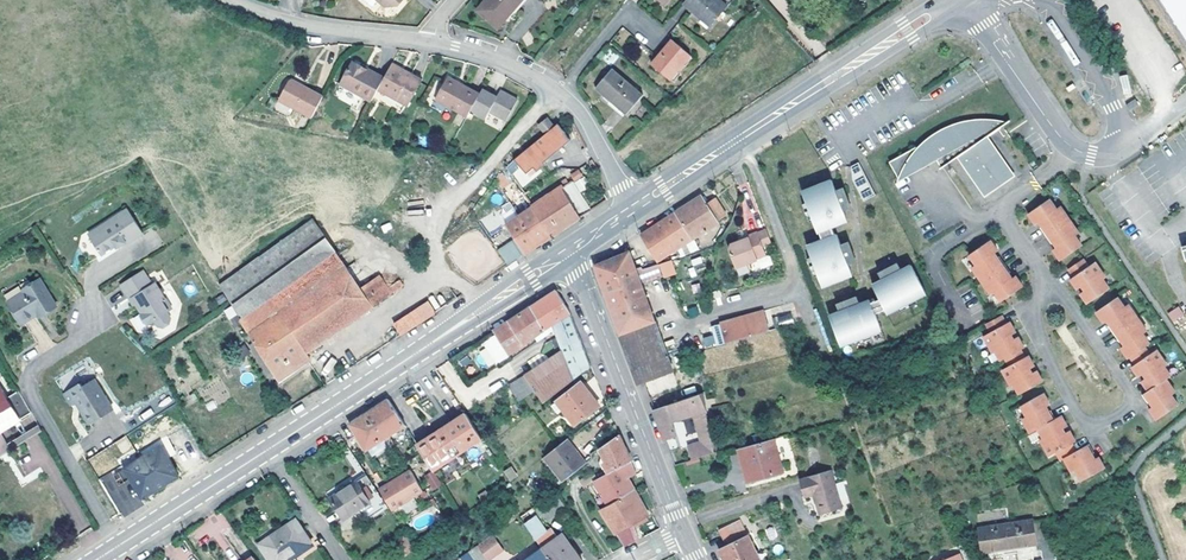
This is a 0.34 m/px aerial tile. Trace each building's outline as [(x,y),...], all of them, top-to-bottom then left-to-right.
[(387,10),(398,8),(405,0),(376,0),(387,10)] [(477,9),(497,27),(521,0),(485,0),(477,9)] [(683,2),(710,24),(727,5),(721,0),(685,0),(683,2)] [(1185,39),(1185,0),(1161,0),(1185,39)] [(690,55),(672,39),(652,63),(658,69),(670,78),(690,55)] [(344,87),(374,104),(380,92),(386,82),(355,65),(344,87)] [(395,66),(394,68),(411,77),(412,75),(395,66)] [(424,82),(412,75),(411,77),(394,68),(386,82),(380,92),(410,108),(424,82)] [(611,69),(596,87),(627,113),(642,95),(611,69)] [(455,110),(469,118),(473,111),(482,96),(451,78),(433,110),(449,119),(455,110)] [(317,117),(329,96),(297,79),(292,83),(284,99),(317,117)] [(482,96),(473,111),(488,119),(492,113),(509,122),(521,102),(503,91),(500,98),(485,90),(482,96)] [(1126,104),(1129,109),(1138,103),(1135,98),(1126,104)] [(539,125),(546,134),(554,127),(547,119),(539,125)] [(986,193),(1011,175),(984,137),(1006,122),(993,119),(981,119),(968,120),(956,123),(945,128),(934,134),(924,141),(931,151),(929,153),(934,159),(951,148),(956,156),(970,175),(973,173),(986,193)] [(546,134),(513,161),(517,166),(520,164),(528,173),(531,178),(539,171),(537,169),(545,162),(543,160),(560,145),(563,148),(571,141),(565,134),(566,134),(558,124),(554,127),(546,134)] [(889,160),(899,178),(926,162),(916,145),(889,160)] [(934,159),(940,168),(956,156),(951,148),(934,159)] [(832,178),(802,189),(819,234),(820,233),(822,238),(807,244),(823,288),(853,277),(849,264),(841,245),(837,233),(835,233),(833,229),(849,223),(844,211),(836,190),(832,178)] [(532,205),(552,235),(566,225),(592,209),(573,181),(562,187),(562,186),(532,205)] [(845,187),(836,190),(844,211),(852,208),(845,187)] [(677,212),(692,239),(720,222),(719,220),(726,215),(715,198),(708,202),(704,195),(693,202),(677,212)] [(1060,205),(1056,208),(1049,198),(1027,212),(1035,223),(1038,221),(1041,225),(1039,226),(1050,243),(1052,242),(1055,246),(1052,248),(1059,259),(1081,245),(1074,234),(1078,231),(1060,205)] [(508,263),(543,240),(552,235),(532,205),(522,212),(518,207),(502,217),(516,239),(499,250),(508,263)] [(144,232),(129,208),(91,232),(103,252),(118,243),(120,246),(122,244),(128,240),(129,241),(144,232)] [(658,260),(692,239),(677,212),(663,221),(642,234),(658,260)] [(348,270),(314,220),(221,285),(226,293),(233,304),(242,318),(269,299),(284,321),(291,317),(312,348),(393,292),(389,286),(382,277),(373,284),(363,291),(348,270)] [(748,237),(739,240),(726,245),(734,266),(756,258),(755,255),(765,252),(763,245),(771,242),(766,228),(758,231),(747,234),(748,237)] [(990,293),(994,290),(1001,300),(1022,285),(1015,274),(1011,277),(1008,272),(1010,271),(999,255),(997,256),(994,251),(997,249),(990,238),(968,253),(975,263),(971,266),(990,293)] [(850,241),(841,245),(849,264),(857,261),(850,241)] [(622,334),(655,322),(663,318),(654,298),(648,300),(636,268),(629,251),(596,265),(609,300),(622,334)] [(1102,278),(1105,276),(1094,261),(1088,265),(1082,258),(1068,268),(1073,276),(1070,278),(1077,288),(1081,286),(1083,289),(1079,292),(1087,302),(1109,287),(1102,278)] [(358,263),(348,270),(363,291),(373,284),(358,263)] [(897,263),(878,272),(881,278),(900,269),(897,263)] [(657,264),(648,267),(650,275),(662,271),(659,264),(657,264)] [(839,309),(828,313),(841,347),(882,332),(874,312),(884,309),(888,315),(926,296),(910,264),(900,269),(881,278),(872,283),(881,301),(871,304),(869,298),(859,301),(839,309)] [(166,297),(156,282),(153,284),(144,270),(123,283),(131,298),(134,296),(136,300),(138,303),(143,311),(141,313),(148,324),(156,319),(160,325),(165,326),(170,322),(171,318),(167,312),(170,310),(163,299),(166,297)] [(55,306),(38,279),(21,289),(23,292),(7,302),(20,323),(36,313),(38,312),(41,310),(43,314),(55,306)] [(400,279),(389,286),(393,292),(403,285),(400,279)] [(396,323),(402,333),(457,297),(451,287),(396,323)] [(567,307),(556,290),(529,308),(544,331),(546,330),(549,334),(555,331),(553,326),(571,314),(570,312),(567,307)] [(230,306),(233,304),(226,293),(223,295),(230,306)] [(1146,330),(1127,303),(1123,306),(1116,295),(1094,310),(1102,321),(1105,318),(1108,323),(1106,324),(1118,340),(1119,339),(1123,344),(1119,346),(1126,357),(1128,356),(1133,363),(1130,365),(1137,375),(1141,373),(1143,377),(1140,379),(1146,389),(1140,393),(1146,402),(1148,401),(1151,405),(1147,407),(1155,419),(1177,404),(1170,394),(1174,392),(1165,378),(1169,375),(1163,366),(1166,364),(1155,349),(1149,353),(1144,346),(1149,343),(1142,333),(1146,330)] [(856,296),(836,303),(839,309),(859,301),(856,296)] [(173,308),(166,297),(163,299),(170,310),(173,308)] [(269,299),(242,318),(264,352),(277,372),(281,379),(310,358),(312,357),(308,351),(312,348),(291,317),(284,321),(269,299)] [(1179,306),(1167,313),(1173,323),(1184,315),(1179,306)] [(526,310),(494,331),(508,353),(544,331),(529,308),(526,310)] [(764,309),(722,324),(729,344),(772,329),(764,309)] [(577,328),(571,314),(553,326),(555,331),(562,350),(574,379),(592,365),(577,328)] [(1042,380),(1036,369),(1031,371),(1029,367),(1033,365),(1027,354),(1023,356),(1019,348),(1023,346),(1017,335),(1013,338),(1011,333),(1015,331),(1009,320),(1005,322),(1001,314),(985,322),(990,331),(983,334),(991,351),(994,349),(1000,359),(1004,357),(1008,364),(1001,368),(1010,385),(1013,383),(1018,393),(1042,380)] [(673,371),(667,353),(655,322),(622,334),(623,338),(640,384),(673,371)] [(308,351),(312,357),(316,354),(312,348),(308,351)] [(562,350),(510,384),(519,400),(535,390),(544,403),(574,379),(562,350)] [(277,372),(264,352),(257,357),(270,376),(277,372)] [(109,404),(93,379),(81,387),(79,383),(63,394),(71,405),(75,403),(89,424),(101,416),(98,412),(109,404)] [(581,382),(551,405),(557,413),(563,409),(575,424),(599,405),(581,382)] [(18,391),(7,398),(0,387),(0,433),(31,414),(18,391)] [(711,453),(717,451),(704,392),(655,409),(666,440),(679,435),(674,420),(693,414),(701,441),(688,446),(692,460),(700,457),(711,453)] [(1049,404),(1043,392),(1020,404),(1026,415),(1021,417),(1029,431),(1037,427),(1042,436),(1039,438),(1048,455),(1055,451),(1060,459),(1063,457),(1070,471),(1074,469),(1080,480),(1103,467),(1097,456),(1093,458),(1091,453),(1093,452),(1088,443),(1075,450),(1070,442),(1074,440),(1068,429),(1064,432),(1062,428),(1066,426),(1060,415),(1054,418),(1050,410),(1048,411),(1045,406),(1049,404)] [(367,449),(405,425),(389,399),(377,406),(350,424),(367,449)] [(112,409),(109,404),(98,412),(101,416),(112,409)] [(442,428),(432,434),(417,444),(433,470),(482,439),(465,413),(452,422),(442,428)] [(442,428),(452,422),(446,413),(426,425),(432,434),(442,428)] [(0,452),(0,457),(42,432),(39,426),(7,445),(8,447),(0,452)] [(8,447),(7,445),(0,433),(0,452),(8,447)] [(626,449),(620,434),(599,448),(605,461),(603,462),(608,474),(632,461),(631,459),(626,449)] [(125,435),(115,442),(122,453),(133,447),(125,435)] [(788,436),(773,440),(779,462),(793,458),(788,436)] [(567,438),(544,456),(563,480),(585,463),(567,438)] [(773,440),(739,449),(748,482),(782,473),(779,462),(773,440)] [(162,445),(124,468),(142,500),(167,484),(180,476),(162,445)] [(711,453),(700,457),(702,464),(712,461),(711,453)] [(636,474),(632,461),(608,474),(595,481),(608,505),(635,490),(629,478),(636,474)] [(503,471),(509,482),(518,477),(511,466),(503,471)] [(385,505),(362,469),(327,491),(345,519),(361,510),(366,517),(385,505)] [(843,508),(831,469),(803,478),(809,498),(815,496),(821,516),(843,508)] [(409,470),(378,490),(392,511),(423,491),(409,470)] [(432,471),(423,478),(433,491),(442,484),(432,471)] [(809,498),(803,478),(800,479),(806,499),(809,498)] [(648,515),(635,490),(608,505),(599,509),(618,536),(622,545),(623,547),(637,540),(628,526),(631,525),(648,515)] [(529,508),(520,515),(543,549),(550,559),(582,559),(563,535),(559,537),(551,528),(547,531),(529,508)] [(259,544),(269,559),(296,559),(293,557),(312,545),(304,532),(296,520),(259,544)] [(725,548),(729,558),(725,559),(760,559),(741,521),(720,530),(728,547),(725,548)] [(1010,549),(1037,544),(1033,521),(980,529),(984,553),(1010,549)] [(769,540),(777,537),(773,527),(765,530),(769,540)] [(503,548),(493,534),(477,546),(488,559),(503,548)] [(469,552),(475,559),(487,559),(488,559),(477,546),(469,552)] [(723,555),(725,559),(729,558),(725,548),(721,550),(723,555)] [(543,549),(527,559),(550,559),(543,549)] [(1016,550),(992,553),(993,559),(1017,559),(1016,550)] [(460,558),(462,559),(475,559),(469,552),(460,558)]
